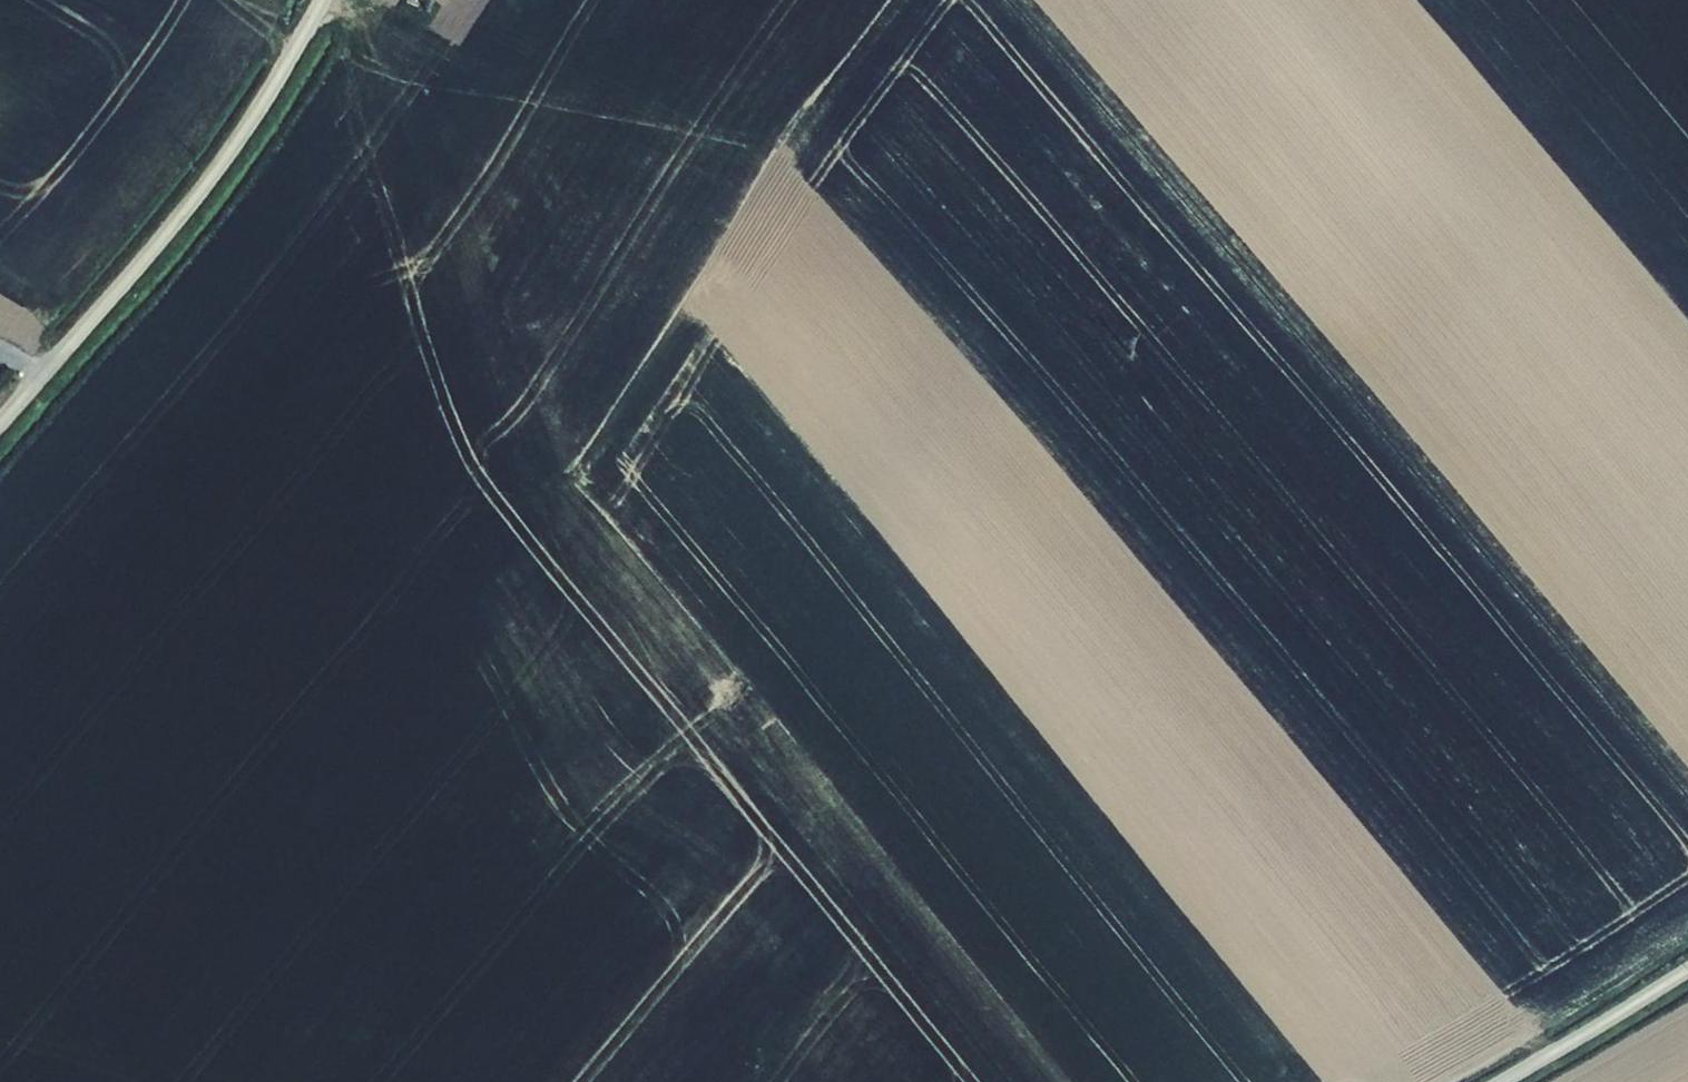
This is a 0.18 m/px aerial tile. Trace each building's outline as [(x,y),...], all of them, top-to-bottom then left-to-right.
[(421,0),(408,0),(406,3),(419,8),(422,0),(421,0)]
